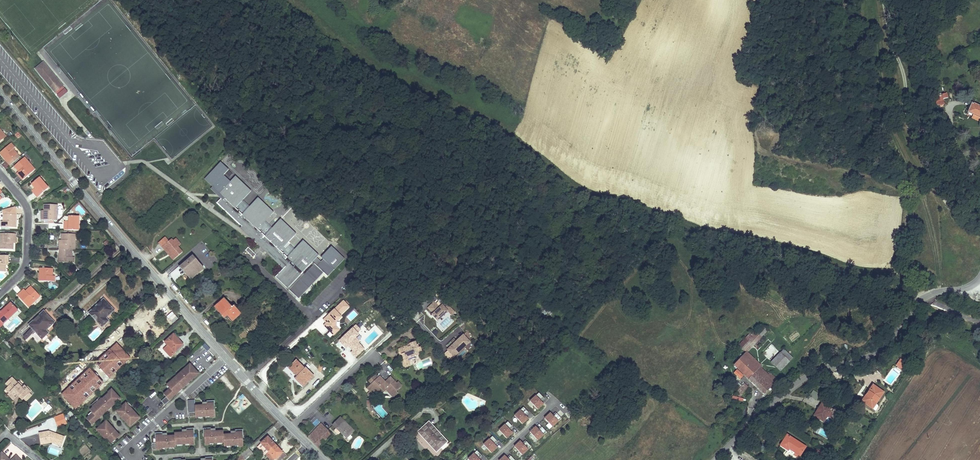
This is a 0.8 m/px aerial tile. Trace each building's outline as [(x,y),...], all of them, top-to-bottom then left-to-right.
[(62,85),(43,62),(41,63),(61,87),(62,85)] [(61,87),(41,63),(35,68),(55,92),(61,87)] [(67,91),(65,88),(57,95),(60,98),(67,91)] [(938,98),(936,98),(937,105),(945,104),(943,99),(948,98),(947,93),(942,94),(942,95),(938,96),(938,98)] [(972,103),(968,112),(974,115),(979,117),(979,106),(972,103)] [(11,143),(0,153),(0,154),(5,159),(6,157),(7,158),(6,160),(10,165),(20,157),(13,149),(15,148),(11,143)] [(19,172),(20,171),(21,172),(18,174),(23,180),(35,170),(24,157),(14,166),(19,172)] [(273,275),(297,298),(322,271),(328,277),(344,259),(331,247),(321,257),(323,259),(321,261),(317,257),(318,255),(303,240),(287,257),(284,260),(277,253),(280,250),(295,234),(280,220),(264,235),(262,238),(255,232),(258,229),(273,213),(257,198),(242,214),(235,207),(250,192),(235,177),(231,181),(224,175),(228,171),(220,163),(205,179),(213,186),(211,189),(221,198),(217,202),(240,224),(242,222),(246,226),(244,227),(283,264),(281,267),(273,275)] [(41,182),(38,178),(32,184),(35,188),(36,189),(33,192),(38,198),(49,188),(43,181),(41,182)] [(57,205),(44,204),(44,211),(44,213),(41,212),(41,220),(44,220),(43,223),(48,223),(54,224),(54,220),(54,211),(57,211),(57,205)] [(15,207),(2,210),(4,214),(3,221),(1,221),(1,227),(16,227),(16,219),(14,219),(14,218),(16,218),(17,214),(15,207)] [(77,216),(69,216),(69,221),(69,223),(64,223),(64,230),(79,230),(79,221),(77,221),(77,216)] [(242,226),(240,228),(281,267),(283,264),(244,227),(246,226),(242,222),(240,224),(242,226)] [(264,235),(258,229),(255,232),(262,238),(264,235)] [(16,234),(3,233),(2,243),(0,243),(0,249),(13,249),(13,243),(13,241),(15,241),(16,234)] [(75,234),(62,234),(61,240),(61,242),(59,242),(59,249),(72,250),(72,240),(75,240),(75,234)] [(165,236),(157,242),(173,260),(183,251),(178,245),(181,243),(174,236),(169,241),(165,236)] [(205,251),(211,246),(208,243),(203,248),(205,251)] [(214,249),(211,246),(205,251),(208,254),(214,249)] [(252,257),(255,254),(248,246),(244,250),(252,257)] [(61,254),(59,254),(59,262),(74,263),(74,257),(72,257),(72,250),(59,249),(59,253),(61,253),(61,254)] [(287,257),(280,250),(277,253),(284,260),(287,257)] [(8,256),(0,255),(0,272),(5,272),(5,264),(4,264),(4,263),(8,263),(8,256)] [(203,269),(193,256),(182,265),(187,271),(185,273),(191,279),(203,269)] [(54,276),(52,276),(53,269),(40,268),(39,272),(42,272),(42,273),(39,273),(39,281),(54,282),(54,276)] [(25,293),(22,290),(17,296),(28,307),(40,296),(31,286),(25,292),(26,293),(25,293)] [(332,336),(340,329),(334,323),(350,306),(342,298),(318,322),(329,332),(332,336)] [(114,310),(104,299),(89,313),(102,327),(106,323),(103,320),(106,318),(114,310)] [(232,308),(224,299),(215,307),(224,318),(226,317),(227,315),(232,321),(241,314),(234,306),(232,308)] [(441,302),(438,305),(434,301),(426,309),(438,320),(448,309),(441,302)] [(11,303),(7,307),(1,312),(0,311),(0,321),(3,324),(18,310),(11,303)] [(44,311),(29,325),(32,328),(34,331),(42,339),(46,335),(44,332),(46,330),(54,322),(44,311)] [(413,317),(417,321),(423,316),(420,312),(413,317)] [(134,325),(145,337),(154,329),(142,317),(134,325)] [(354,358),(365,348),(355,337),(365,328),(359,321),(334,343),(341,351),(345,348),(354,358)] [(34,331),(32,328),(26,334),(28,337),(34,331)] [(741,343),(745,348),(761,334),(756,329),(741,343)] [(761,334),(745,348),(748,351),(749,352),(770,333),(766,329),(761,334)] [(453,357),(470,341),(463,332),(445,349),(453,357)] [(168,345),(175,352),(183,345),(173,334),(166,340),(169,344),(168,345)] [(410,346),(405,347),(406,350),(407,350),(408,352),(404,354),(405,355),(406,360),(404,361),(407,368),(409,367),(408,364),(412,363),(410,359),(410,357),(417,354),(417,356),(422,355),(421,352),(424,351),(423,347),(422,347),(421,344),(419,344),(418,341),(413,343),(414,346),(410,347),(410,345),(410,346)] [(406,350),(405,347),(400,349),(402,356),(405,355),(404,354),(408,352),(407,350),(406,350)] [(749,352),(748,351),(746,353),(768,378),(769,376),(761,367),(762,367),(749,352)] [(785,351),(771,363),(780,373),(793,361),(785,351)] [(746,353),(736,362),(763,393),(776,382),(770,376),(769,376),(768,378),(746,353)] [(309,380),(315,374),(308,366),(307,367),(299,358),(291,365),(299,374),(297,376),(304,384),(309,380)] [(906,363),(899,359),(895,364),(897,366),(898,365),(902,368),(906,363)] [(164,394),(166,396),(169,400),(173,397),(172,396),(175,394),(178,392),(176,389),(186,379),(189,382),(195,376),(194,375),(197,371),(190,364),(186,367),(187,368),(180,374),(181,375),(179,377),(177,376),(167,385),(170,388),(169,390),(164,394)] [(736,368),(732,372),(740,379),(744,375),(736,368)] [(377,379),(380,377),(377,374),(370,380),(373,383),(377,379)] [(395,397),(400,393),(398,391),(397,390),(398,389),(399,390),(403,386),(400,382),(398,383),(392,377),(389,380),(390,381),(388,383),(387,382),(381,376),(380,377),(377,379),(373,383),(369,387),(371,390),(372,390),(374,388),(376,391),(386,392),(388,389),(395,397)] [(5,384),(8,387),(5,390),(9,393),(10,392),(13,396),(15,394),(17,395),(22,400),(23,399),(29,393),(31,392),(24,385),(23,386),(22,387),(17,382),(12,377),(5,384)] [(59,390),(67,381),(64,378),(56,387),(59,390)] [(176,389),(178,392),(189,382),(186,379),(176,389)] [(742,391),(747,386),(743,382),(740,385),(736,388),(740,392),(742,391)] [(860,402),(870,409),(882,393),(871,386),(860,402)] [(108,404),(110,407),(120,398),(112,389),(108,392),(109,393),(110,394),(107,397),(106,396),(102,399),(102,398),(93,406),(93,407),(90,409),(91,410),(93,412),(90,415),(87,418),(92,424),(101,415),(98,412),(108,404)] [(809,396),(816,400),(820,394),(813,390),(809,396)] [(26,401),(32,396),(29,393),(23,399),(26,401)] [(543,398),(539,393),(530,401),(537,409),(544,404),(540,401),(543,398)] [(102,398),(100,396),(91,404),(93,406),(102,398)] [(169,400),(166,396),(161,401),(165,405),(170,400),(169,400)] [(41,411),(46,414),(52,406),(42,398),(39,402),(45,407),(41,411)] [(215,401),(207,401),(207,403),(207,410),(203,410),(203,406),(195,406),(195,412),(189,412),(189,417),(196,417),(201,417),(205,417),(210,416),(210,418),(215,417),(214,406),(215,406),(215,401)] [(131,407),(126,402),(120,408),(124,413),(121,416),(130,426),(139,417),(136,414),(135,414),(134,416),(131,413),(132,411),(130,408),(131,407)] [(98,412),(101,415),(110,407),(108,404),(98,412)] [(816,419),(820,422),(828,410),(819,404),(811,415),(817,418),(816,419)] [(528,412),(523,407),(514,416),(522,424),(528,418),(526,416),(525,415),(528,412)] [(70,411),(67,413),(74,421),(74,420),(99,446),(101,444),(70,411)] [(63,413),(53,416),(57,427),(67,423),(63,413)] [(553,415),(550,413),(544,418),(552,427),(561,418),(556,413),(553,416),(553,415)] [(340,433),(346,440),(354,432),(340,418),(332,426),(336,429),(334,431),(334,433),(337,435),(338,435),(340,433)] [(436,447),(447,438),(433,423),(429,418),(418,428),(436,447)] [(107,425),(104,422),(97,429),(103,436),(105,436),(105,437),(107,437),(111,442),(115,438),(118,436),(115,433),(114,434),(111,432),(114,429),(109,424),(107,425)] [(512,427),(508,422),(499,430),(507,438),(513,433),(510,430),(509,429),(512,427)] [(308,437),(318,448),(331,434),(321,424),(308,437)] [(530,432),(537,440),(546,432),(542,427),(539,430),(538,429),(536,426),(530,432)] [(152,443),(152,449),(161,449),(161,447),(165,447),(169,447),(175,447),(175,444),(176,444),(182,444),(185,444),(189,443),(189,445),(194,444),(193,433),(194,433),(194,428),(186,428),(186,430),(187,437),(183,438),(182,433),(174,433),(174,436),(167,436),(167,441),(163,441),(163,434),(163,432),(155,433),(155,438),(156,438),(156,442),(152,443)] [(204,433),(205,445),(210,444),(210,443),(214,443),(218,443),(223,442),(223,445),(224,446),(225,446),(229,446),(233,445),(238,445),(238,446),(243,446),(242,435),(243,435),(243,430),(235,430),(235,431),(235,439),(231,439),(231,434),(223,435),(223,431),(215,432),(215,437),(211,437),(211,429),(211,428),(203,428),(203,433),(204,433)] [(62,443),(65,436),(55,433),(52,434),(52,432),(49,431),(39,433),(41,445),(52,442),(57,444),(57,442),(62,443)] [(791,455),(797,446),(778,434),(771,444),(784,453),(785,451),(791,455)] [(497,441),(492,436),(483,445),(491,453),(497,447),(494,444),(497,441)] [(268,451),(275,445),(268,437),(261,443),(268,451)] [(514,446),(522,455),(531,446),(526,441),(523,444),(520,441),(514,446)] [(265,454),(268,451),(261,443),(257,447),(264,455),(265,454)] [(275,445),(268,451),(275,458),(277,459),(281,459),(286,456),(282,452),(275,445)] [(248,448),(236,459),(237,459),(244,459),(252,453),(248,448)] [(271,459),(273,459),(275,458),(268,451),(265,454),(271,459)] [(477,451),(468,459),(469,459),(480,459),(479,458),(481,456),(477,451)]
